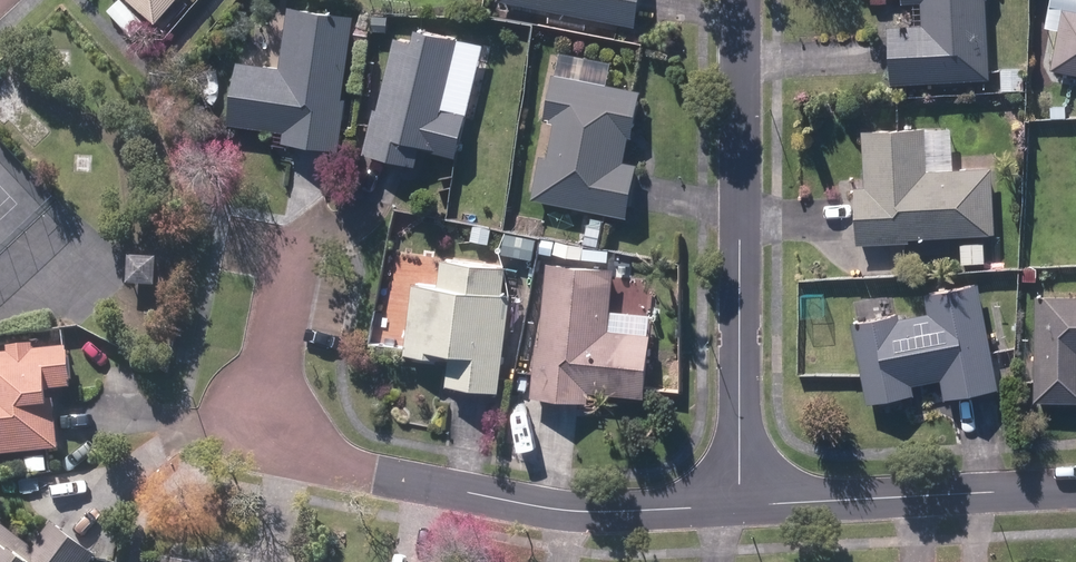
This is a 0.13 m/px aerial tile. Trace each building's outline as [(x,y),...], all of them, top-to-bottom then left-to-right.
[(150,24),(129,0),(122,0),(112,8),(138,36),(150,24)] [(161,23),(181,0),(134,0),(161,23)] [(497,2),(635,29),(640,0),(497,0),(497,2)] [(890,86),(988,81),(984,0),(903,0),(903,5),(921,4),(922,27),(887,29),(889,58),(890,86)] [(341,102),(353,18),(289,9),(281,69),(238,63),(229,127),(283,134),(282,144),(319,149),(338,151),(345,102),(341,102)] [(1051,71),(1075,76),(1075,14),(1063,11),(1051,71)] [(440,113),(458,41),(416,31),(413,45),(395,40),(377,112),(374,111),(363,155),(396,163),(414,167),(419,149),(453,157),(463,119),(440,113)] [(640,92),(554,76),(546,120),(554,122),(547,159),(539,157),(531,200),(624,218),(630,189),(634,167),(622,165),(627,138),(631,139),(640,92)] [(907,238),(993,235),(991,170),(924,172),(923,131),(862,133),(864,189),(853,189),(854,220),(855,245),(908,243),(907,238)] [(127,286),(156,287),(157,260),(128,258),(127,286)] [(498,393),(510,296),(500,295),(502,272),(442,265),(439,287),(413,284),(405,356),(449,361),(446,387),(476,390),(498,393)] [(612,272),(548,265),(534,398),(556,400),(586,403),(588,393),(641,399),(648,337),(605,333),(612,272)] [(998,390),(978,285),(924,295),(928,314),(898,320),(897,315),(851,324),(866,405),(914,396),(911,385),(940,379),(944,400),(976,394),(998,390)] [(1034,297),(1033,402),(1075,403),(1075,298),(1034,297)] [(64,451),(62,425),(60,409),(56,410),(54,389),(75,387),(75,383),(79,382),(76,354),(72,354),(71,347),(40,351),(40,345),(12,348),(12,354),(0,355),(0,457),(64,451)] [(29,459),(30,476),(51,473),(49,458),(29,459)] [(102,557),(78,539),(58,524),(37,551),(0,521),(0,561),(99,561),(102,557)]
